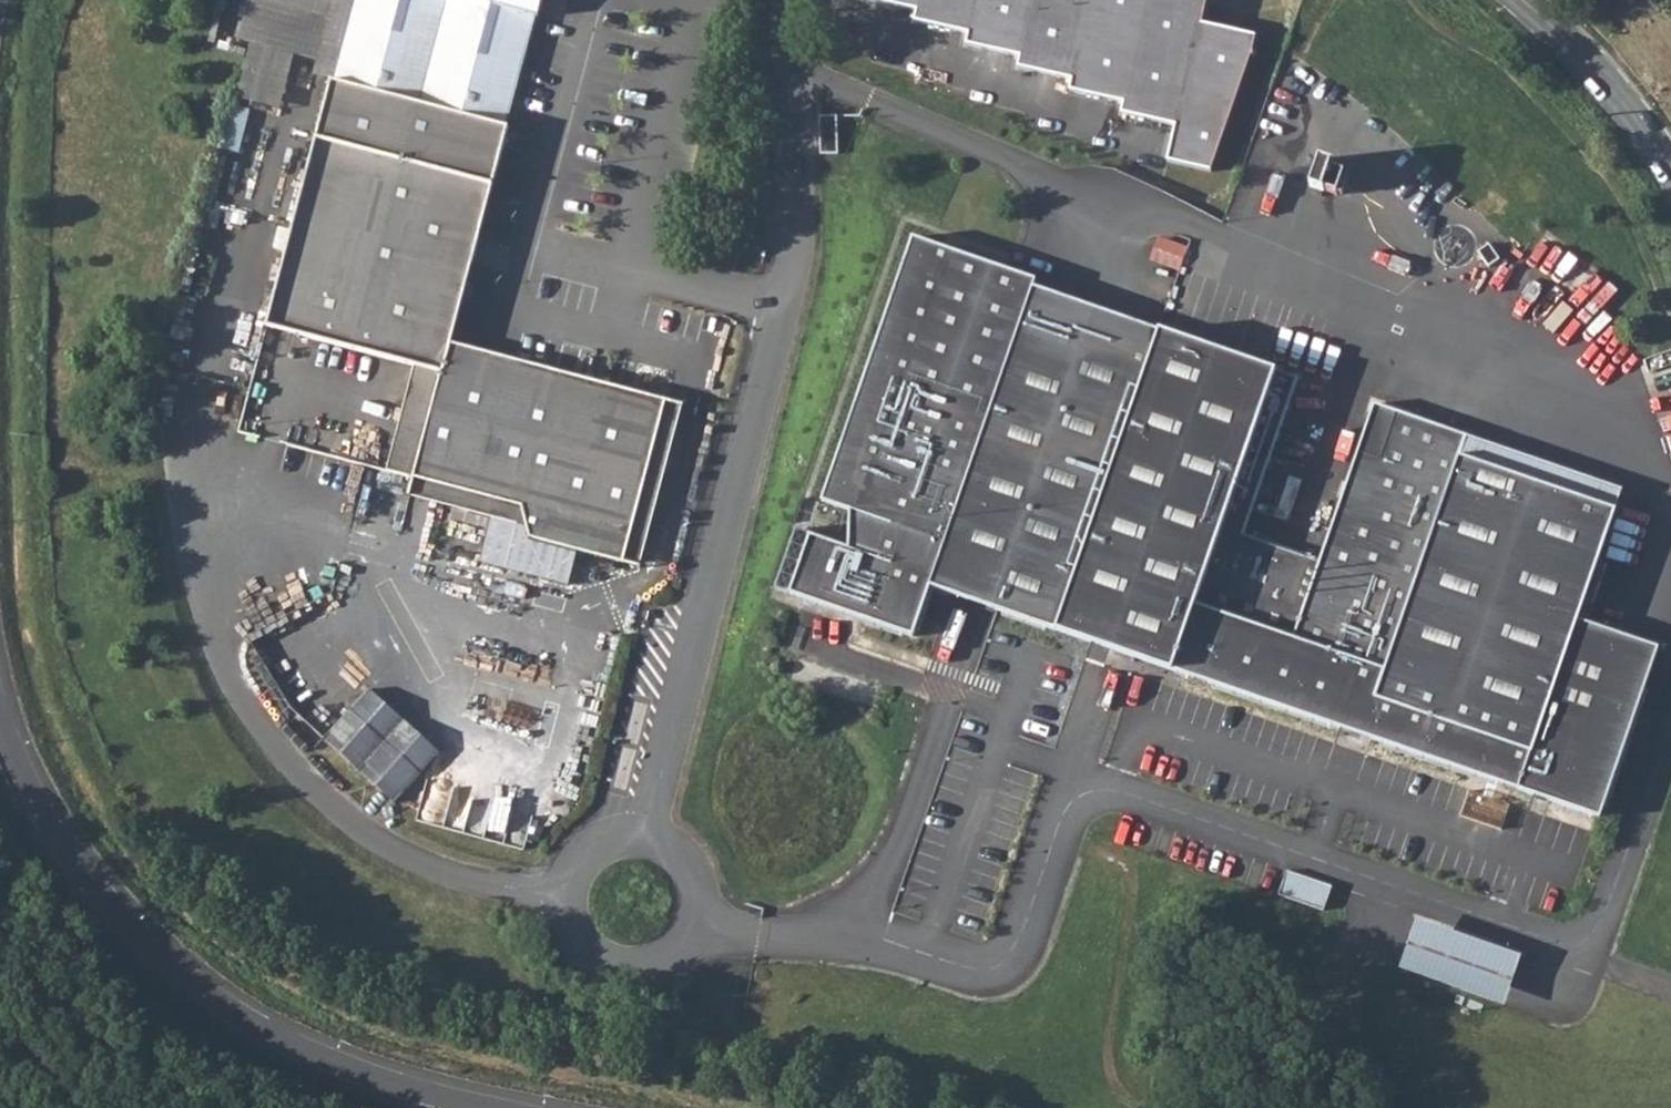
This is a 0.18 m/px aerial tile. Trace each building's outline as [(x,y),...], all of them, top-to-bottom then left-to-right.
[(621,562),(664,398),(449,342),(506,126),(504,124),(533,15),(535,15),(540,0),(352,0),(265,325),(440,372),(413,477),(520,506),(529,537),(621,562)] [(915,11),(914,21),(968,33),(967,46),(1019,55),(1017,68),(1071,80),(1069,91),(1123,101),(1120,113),(1176,126),(1168,162),(1211,172),(1256,36),(1201,24),(1207,0),(865,0),(915,11)] [(819,116),(820,154),(838,153),(837,116),(819,116)] [(1319,158),(1309,186),(1337,196),(1344,173),(1330,169),(1332,163),(1319,158)] [(1153,259),(1183,269),(1191,245),(1161,235),(1153,259)] [(810,534),(789,593),(913,636),(930,587),(1600,817),(1658,647),(1588,623),(1578,619),(1597,562),(1615,510),(1458,456),(1466,434),(1374,403),(1319,560),(1243,533),(1297,377),(1158,329),(1151,349),(1027,307),(1034,286),(1037,279),(912,237),(821,501),(850,511),(848,547),(810,534)] [(398,802),(444,751),(372,686),(326,737),(398,802)] [(1289,869),(1282,893),(1327,907),(1334,883),(1289,869)] [(1419,917),(1402,968),(1509,1003),(1526,952),(1419,917)]
